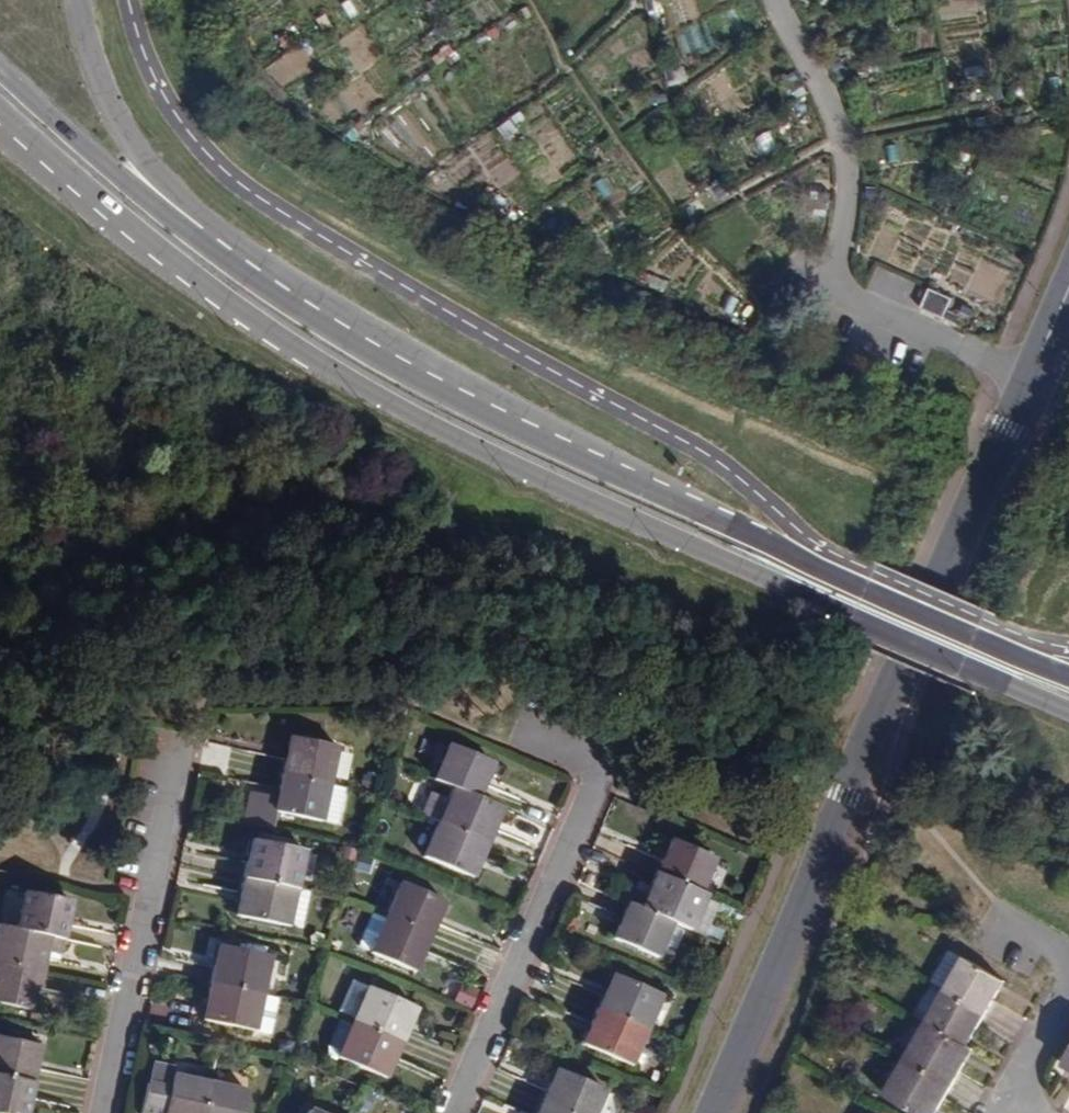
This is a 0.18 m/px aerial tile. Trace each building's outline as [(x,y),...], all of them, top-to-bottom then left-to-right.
[(755,138),(764,158),(780,150),(770,131),(755,138)] [(919,310),(942,320),(951,300),(928,290),(919,310)] [(284,775),(329,785),(337,748),(291,739),(284,775)] [(434,779),(455,788),(477,797),(492,764),(449,746),(434,779)] [(329,785),(284,775),(276,814),(281,814),(281,820),(293,823),(294,818),(321,824),(329,785)] [(337,827),(346,788),(329,785),(321,824),(337,827)] [(502,808),(477,797),(455,788),(450,800),(433,793),(424,816),(440,823),(487,843),(502,808)] [(472,878),(487,843),(440,823),(425,858),(472,878)] [(654,873),(698,892),(713,856),(670,837),(654,873)] [(244,878),(296,889),(303,854),(252,843),(244,878)] [(703,894),(698,892),(654,873),(648,887),(645,894),(633,889),(627,903),(671,922),(688,929),(703,894)] [(311,892),(296,889),(244,878),(235,918),(287,930),(287,928),(302,931),(311,892)] [(648,887),(636,882),(633,889),(645,894),(648,887)] [(385,918),(430,937),(445,903),(399,884),(385,918)] [(24,894),(17,929),(62,938),(69,903),(24,894)] [(671,922),(627,903),(612,938),(656,957),(662,943),(670,925),(671,922)] [(415,974),(430,937),(385,918),(370,912),(362,932),(357,947),(370,953),(369,954),(415,974)] [(62,938),(17,929),(0,925),(0,964),(41,973),(44,960),(45,952),(59,955),(62,938)] [(683,931),(670,925),(662,943),(676,949),(683,931)] [(217,947),(210,982),(260,993),(268,958),(217,947)] [(941,991),(960,959),(943,949),(924,981),(941,991)] [(44,960),(57,963),(59,955),(45,952),(44,960)] [(941,991),(982,1014),(994,993),(987,989),(994,977),(961,958),(960,959),(941,991)] [(41,973),(0,964),(0,1005),(33,1011),(41,973)] [(597,1009),(645,1030),(660,994),(612,974),(597,1009)] [(994,993),(1001,981),(994,977),(987,989),(994,993)] [(260,993),(210,982),(201,1022),(252,1033),(260,993)] [(352,1023),(400,1044),(416,1009),(367,987),(352,1023)] [(968,1038),(982,1014),(941,991),(922,1025),(929,1029),(954,1044),(960,1033),(968,1038)] [(645,1030),(597,1009),(582,1044),(630,1065),(645,1030)] [(385,1079),(400,1044),(352,1023),(337,1059),(385,1079)] [(919,1047),(929,1029),(922,1025),(911,1042),(919,1047)] [(911,1042),(900,1061),(947,1088),(961,1064),(953,1060),(960,1047),(954,1044),(929,1029),(919,1047),(911,1042)] [(960,1047),(962,1048),(968,1038),(960,1033),(954,1044),(960,1047)] [(32,1082),(40,1048),(0,1040),(0,1075),(32,1082)] [(968,1052),(962,1048),(960,1047),(953,1060),(961,1064),(968,1052)] [(1064,1056),(1059,1064),(1068,1070),(1068,1059),(1064,1056)] [(900,1061),(889,1080),(896,1084),(886,1102),(904,1112),(922,1112),(926,1107),(934,1111),(947,1088),(900,1061)] [(149,1067),(145,1088),(168,1093),(171,1078),(172,1072),(149,1067)] [(542,1105),(560,1112),(594,1112),(604,1090),(557,1070),(542,1105)] [(32,1082),(0,1075),(0,1112),(26,1112),(32,1082)] [(208,1086),(171,1078),(168,1093),(145,1088),(140,1112),(202,1112),(208,1086)] [(879,1098),(886,1102),(896,1084),(889,1080),(879,1098)] [(208,1086),(202,1112),(240,1112),(244,1094),(208,1086)]
